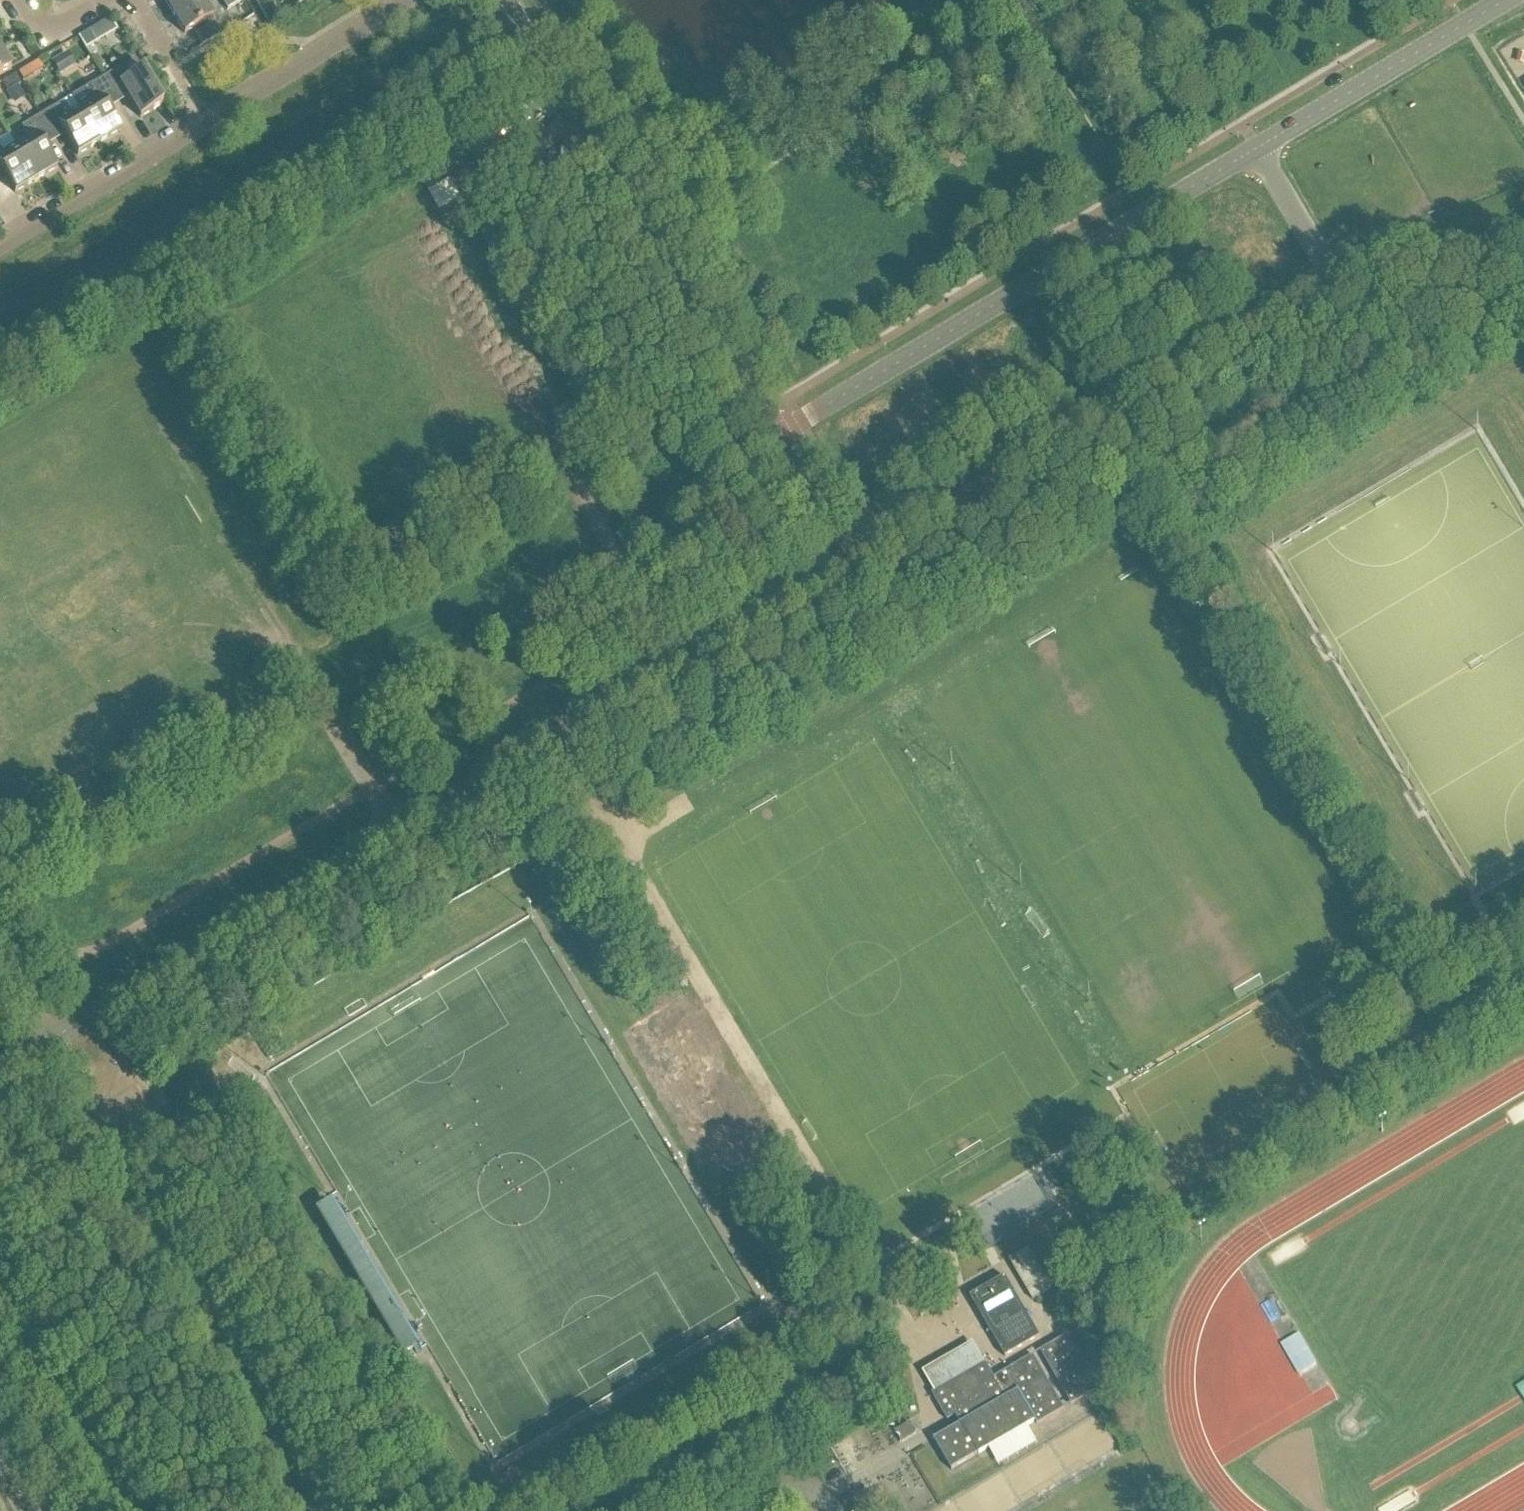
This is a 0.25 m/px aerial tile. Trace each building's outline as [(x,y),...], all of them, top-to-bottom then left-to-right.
[(172,15),(198,0),(164,0),(172,15)] [(203,2),(207,0),(198,0),(172,15),(185,36),(213,20),(203,2)] [(271,5),(259,12),(267,25),(279,18),(271,5)] [(110,22),(89,34),(96,47),(117,34),(110,22)] [(195,37),(202,48),(220,37),(213,26),(195,37)] [(0,51),(0,76),(11,70),(0,51)] [(59,78),(75,68),(67,54),(51,64),(59,78)] [(162,107),(151,89),(155,86),(147,72),(142,74),(141,72),(128,80),(121,69),(103,80),(116,102),(126,96),(140,120),(162,107)] [(106,108),(116,102),(103,80),(84,91),(91,103),(78,110),(99,145),(120,132),(106,108)] [(14,107),(25,100),(17,87),(6,95),(14,107)] [(99,145),(78,110),(65,118),(59,107),(40,118),(53,139),(63,133),(78,158),(99,145)] [(57,170),(43,146),(53,139),(40,118),(21,129),(28,140),(15,148),(36,183),(57,170)] [(15,148),(3,155),(0,151),(0,171),(15,195),(36,183),(15,148)] [(1033,1301),(1053,1290),(1029,1250),(1009,1261),(1033,1301)] [(1005,1278),(970,1298),(1006,1359),(1040,1339),(1005,1278)] [(1069,1405),(1096,1390),(1065,1335),(1038,1350),(1069,1405)] [(1060,1410),(1030,1358),(993,1380),(984,1365),(932,1394),(946,1420),(954,1415),(960,1426),(934,1440),(950,1468),(1031,1422),(1033,1425),(1060,1410)] [(1514,1386),(1523,1405),(1523,1381),(1514,1386)]
